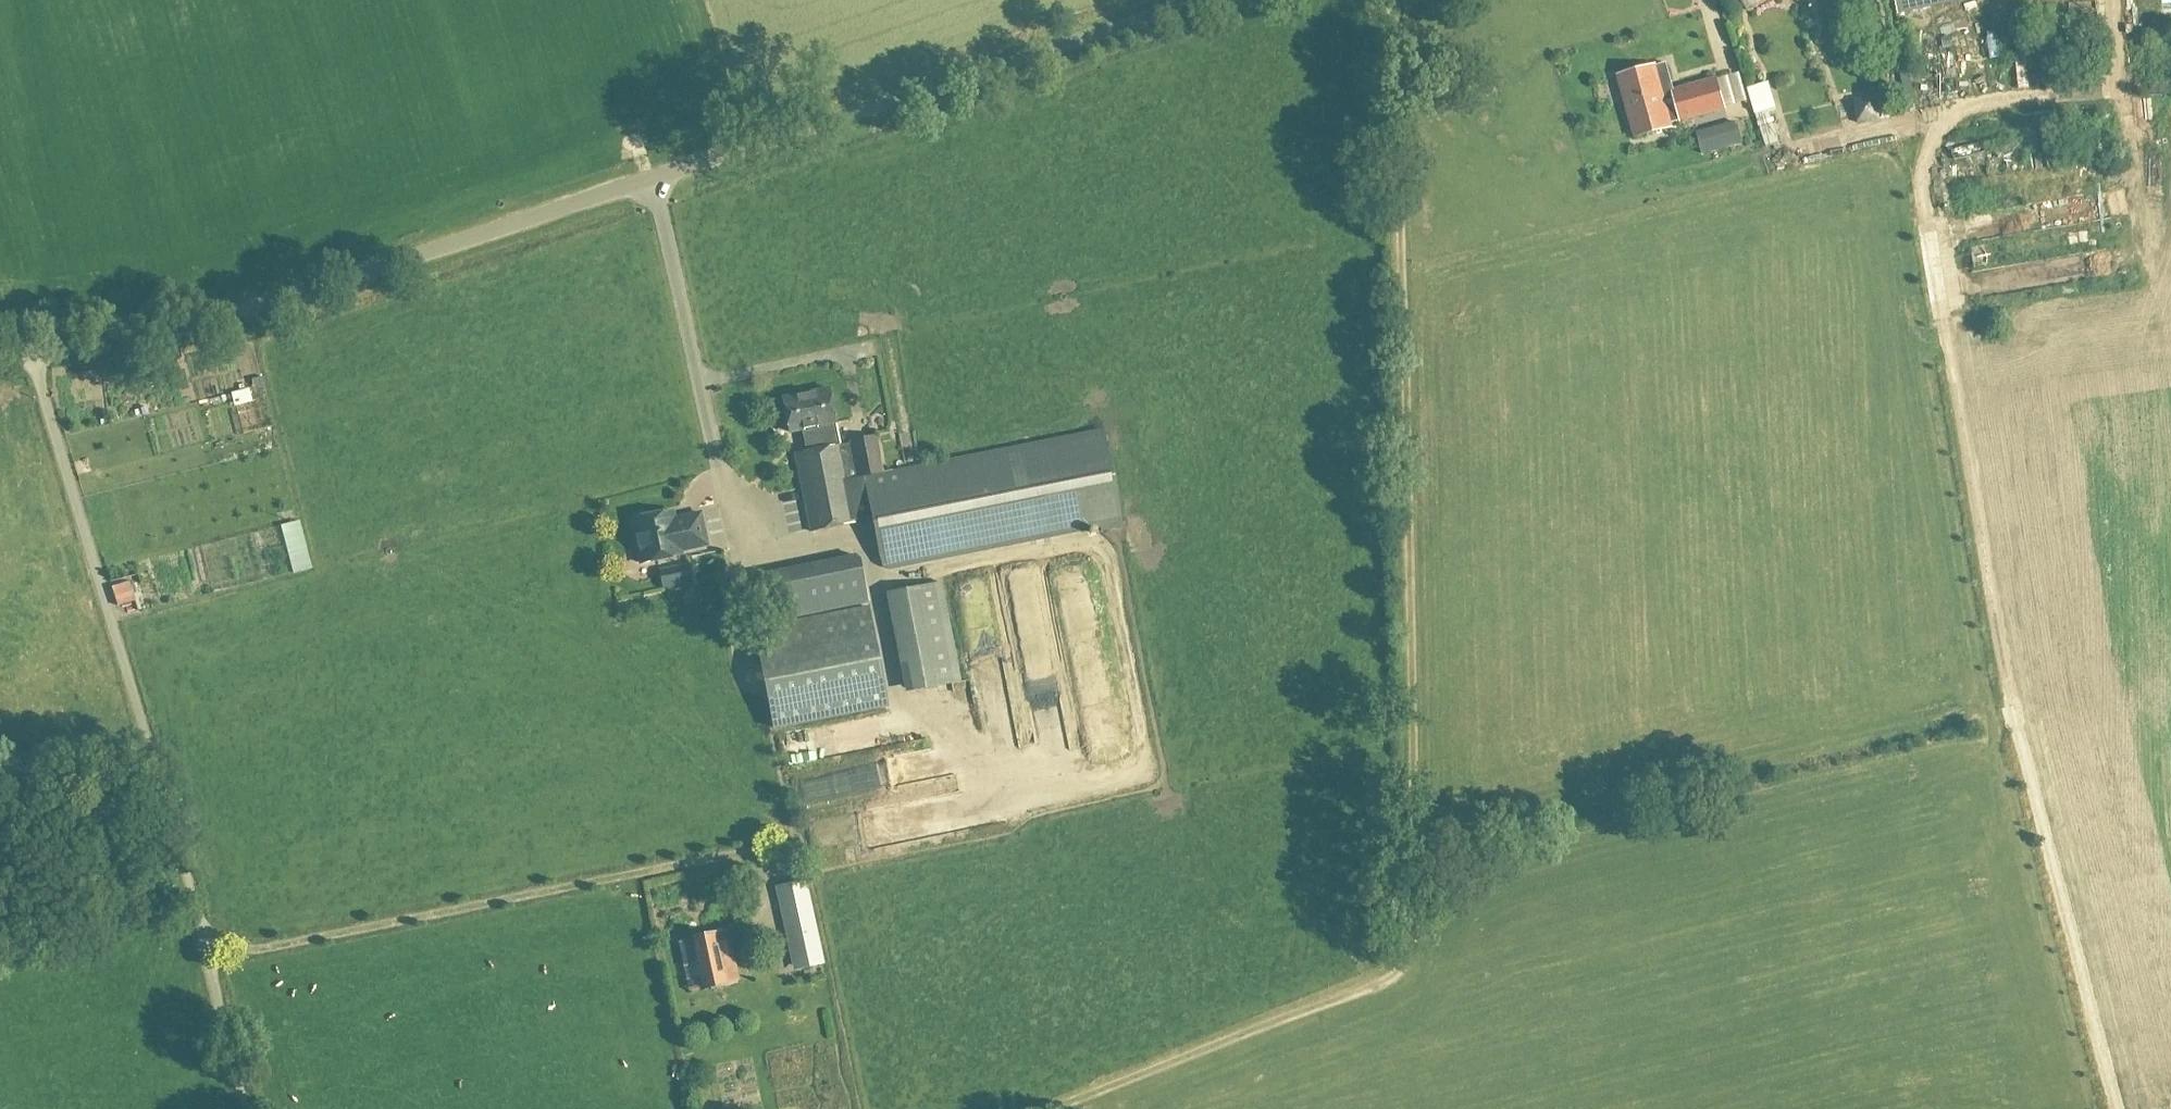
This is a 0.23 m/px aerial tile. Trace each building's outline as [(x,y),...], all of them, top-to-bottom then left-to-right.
[(1746,9),(1763,0),(1742,0),(1746,9)] [(1898,11),(1952,0),(1895,0),(1898,11)] [(1981,0),(1971,3),(1976,23),(1986,20),(1981,0)] [(1929,6),(1931,31),(1972,27),(1969,2),(1929,6)] [(2028,36),(2028,59),(2040,59),(2040,37),(2028,36)] [(1654,64),(1618,74),(1636,137),(1671,127),(1670,123),(1723,108),(1715,79),(1674,91),(1666,63),(1654,66),(1654,64)] [(1749,88),(1755,109),(1773,104),(1767,83),(1749,88)] [(1852,97),(1856,123),(1881,119),(1876,94),(1852,97)] [(1735,121),(1696,132),(1702,154),(1741,142),(1735,121)] [(1104,428),(1021,446),(864,478),(856,440),(838,444),(835,424),(836,424),(829,389),(782,398),(789,434),(802,431),(806,450),(796,452),(812,531),(856,523),(852,505),(871,501),(877,530),(884,564),(885,569),(1040,538),(1121,522),(1104,428)] [(631,521),(640,564),(682,555),(681,552),(707,546),(700,514),(683,518),(683,520),(675,522),(672,512),(650,517),(646,514),(636,516),(634,520),(631,521)] [(281,524),(294,573),(313,568),(300,520),(281,524)] [(766,621),(867,601),(858,556),(757,575),(766,621)] [(690,562),(659,569),(663,588),(694,581),(690,562)] [(111,586),(117,607),(135,600),(129,580),(111,586)] [(960,680),(941,582),(887,592),(906,691),(960,680)] [(870,613),(755,635),(773,727),(888,704),(870,613)] [(808,902),(782,908),(797,972),(823,966),(808,902)] [(727,929),(692,937),(692,938),(681,940),(693,993),(704,990),(704,991),(739,983),(727,929)]
